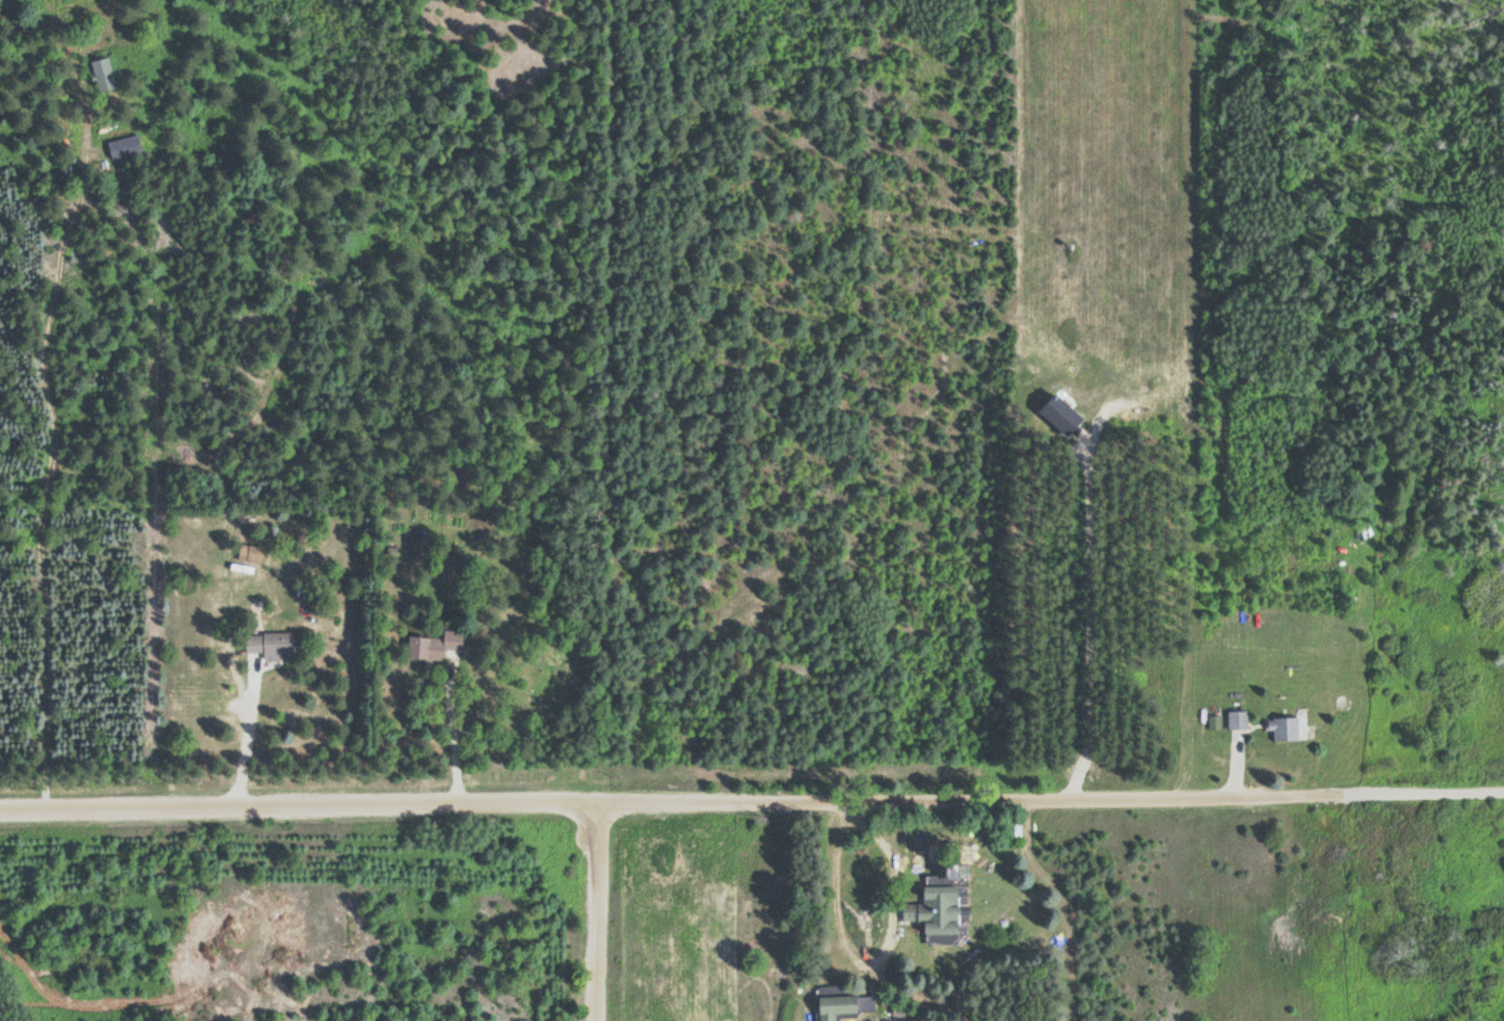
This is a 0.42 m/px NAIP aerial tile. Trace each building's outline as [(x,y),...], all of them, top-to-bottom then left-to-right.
[(115,88),(107,57),(89,62),(98,93),(115,88)] [(140,152),(136,134),(106,142),(110,160),(140,152)] [(1360,540),(1371,533),(1366,525),(1355,531),(1360,540)] [(235,559),(261,562),(263,546),(237,543),(235,559)] [(747,628),(747,617),(730,618),(730,629),(747,628)] [(443,649),(460,650),(461,630),(441,629),(441,637),(407,636),(406,658),(442,659),(443,649)] [(292,632),(244,632),(244,652),(261,652),(261,660),(292,660),(292,632)] [(1226,710),(1226,727),(1246,727),(1246,710),(1226,710)] [(1297,739),(1297,717),(1267,717),(1267,730),(1271,730),(1271,739),(1297,739)] [(1020,816),(1012,816),(1012,838),(1020,838),(1020,816)] [(921,933),(957,932),(957,885),(920,886),(920,902),(900,902),(900,922),(921,921),(921,933)] [(837,1014),(875,1013),(875,994),(814,995),(814,1020),(837,1020),(837,1014)]
